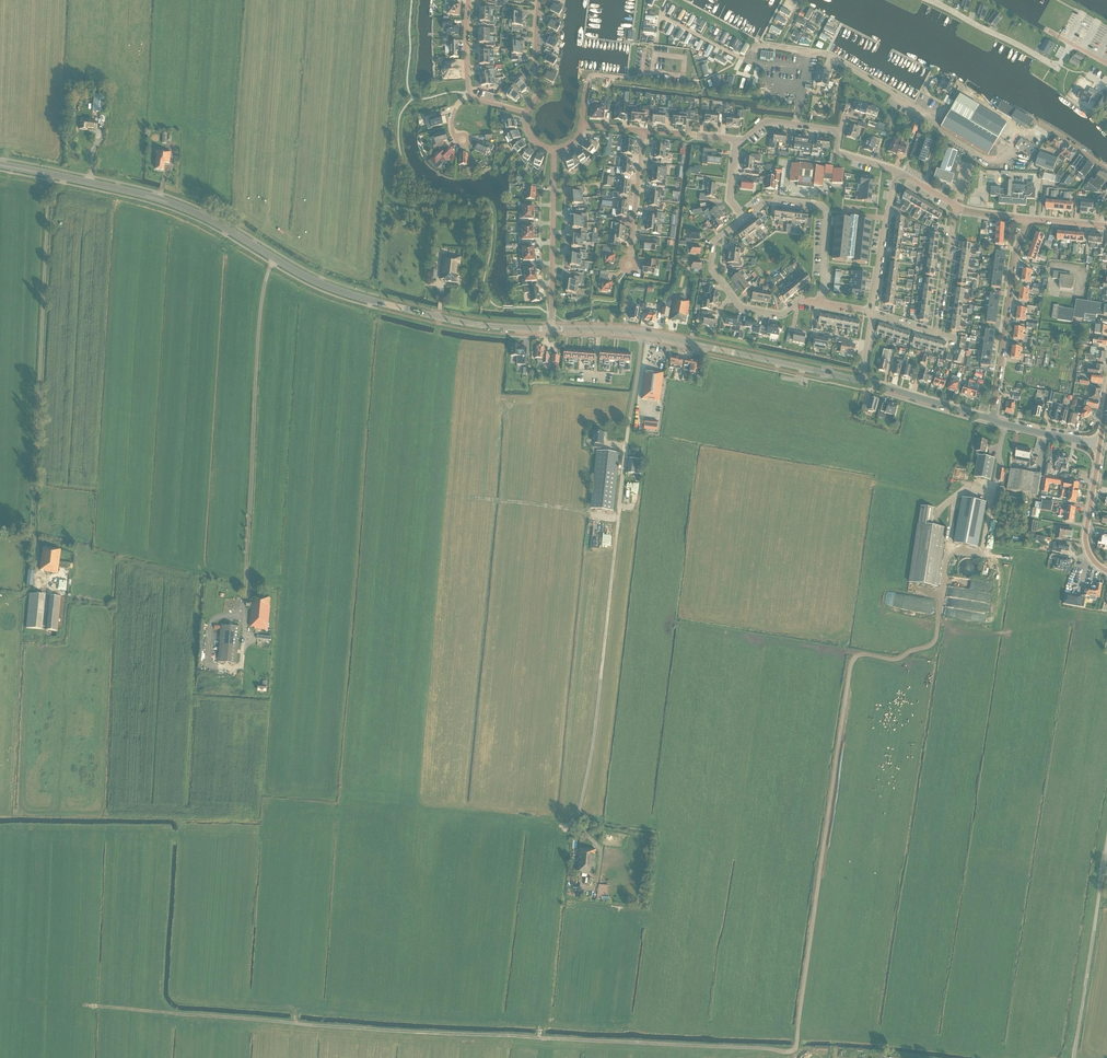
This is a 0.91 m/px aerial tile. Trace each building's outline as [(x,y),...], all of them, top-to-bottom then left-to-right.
[(460,4),(455,3),(456,0),(446,0),(445,6),(449,6),(448,14),(459,15),(460,4)] [(553,0),(550,0),(549,2),(554,5),(550,11),(558,16),(558,17),(562,10),(561,9),(563,6),(553,0)] [(963,10),(968,12),(971,0),(967,0),(963,10)] [(667,12),(670,14),(675,6),(671,4),(667,12)] [(983,8),(979,19),(983,20),(988,8),(984,7),(984,6),(980,4),(979,7),(983,8)] [(779,10),(788,15),(790,11),(781,6),(779,10)] [(480,9),(480,15),(490,16),(490,10),(496,10),(496,7),(488,7),(488,10),(480,9)] [(808,19),(813,10),(809,7),(804,17),(808,19)] [(677,17),(680,20),(686,11),(682,8),(677,17)] [(512,20),(523,21),(524,15),(522,15),(522,13),(520,12),(520,9),(513,9),(512,20)] [(995,12),(987,22),(991,25),(998,17),(1001,19),(1002,16),(999,14),(999,15),(995,12)] [(691,13),(686,23),(690,25),(695,15),(691,13)] [(490,16),(480,15),(480,21),(487,22),(487,25),(494,26),(495,22),(494,22),(494,17),(490,16)] [(561,23),(549,15),(547,19),(551,21),(548,27),(556,32),(555,33),(556,34),(560,27),(559,26),(561,23)] [(784,24),(787,17),(785,16),(784,18),(777,15),(775,19),(784,24)] [(796,22),(805,26),(807,23),(797,18),(796,22)] [(523,27),(523,21),(512,20),(512,31),(518,32),(519,28),(521,29),(521,28),(521,26),(523,27)] [(964,25),(970,30),(972,26),(966,21),(964,25)] [(447,29),(447,35),(458,35),(459,27),(452,27),(452,22),(443,22),(443,29),(447,29)] [(823,28),(833,35),(836,30),(825,24),(823,28)] [(770,30),(779,34),(781,30),(772,26),(770,30)] [(479,31),(479,37),(489,37),(489,34),(494,34),(494,28),(487,28),(487,31),(479,31)] [(793,41),(797,43),(801,34),(793,30),(791,34),(795,36),(793,41)] [(719,40),(724,42),(728,33),(724,31),(719,40)] [(559,40),(547,32),(545,35),(549,38),(546,44),(554,49),(553,50),(554,50),(558,43),(557,43),(559,40)] [(818,36),(825,40),(828,36),(821,32),(818,36)] [(689,33),(685,41),(690,43),(693,35),(689,33)] [(806,39),(806,35),(800,34),(800,45),(809,45),(809,39),(806,39)] [(489,37),(479,37),(479,43),(487,43),(486,46),(494,46),(494,43),(489,43),(489,37)] [(729,46),(733,48),(738,39),(734,37),(729,46)] [(511,49),(523,49),(522,43),(520,43),(520,41),(521,41),(518,41),(518,38),(511,38),(511,49)] [(815,45),(821,48),(823,43),(818,40),(815,45)] [(1051,44),(1045,41),(1039,51),(1045,55),(1051,44)] [(458,48),(458,42),(450,42),(450,58),(458,58),(458,51),(459,51),(459,48),(458,48)] [(739,52),(744,55),(749,44),(744,42),(739,52)] [(1055,48),(1053,51),(1064,56),(1066,53),(1055,48)] [(479,52),(479,59),(489,58),(489,52),(493,52),(493,49),(486,49),(487,52),(479,52)] [(523,55),(523,49),(511,49),(512,61),(519,61),(518,57),(521,57),(521,55),(523,55)] [(557,57),(545,49),(543,52),(548,55),(544,61),(553,66),(552,67),(557,60),(555,60),(557,57)] [(716,50),(713,57),(719,60),(722,53),(716,50)] [(762,51),(761,60),(772,61),(773,53),(762,51)] [(1085,56),(1077,52),(1075,57),(1082,61),(1085,56)] [(728,57),(728,59),(725,58),(723,63),(730,65),(732,58),(728,57)] [(489,58),(479,59),(479,65),(487,64),(487,68),(494,67),(493,58),(489,58)] [(1078,68),(1081,63),(1072,58),(1069,63),(1078,68)] [(457,66),(457,62),(446,63),(446,67),(444,67),(444,70),(443,71),(442,71),(442,72),(442,73),(442,74),(443,74),(443,75),(444,75),(444,76),(444,78),(459,77),(459,69),(459,68),(457,67),(457,66)] [(1041,64),(1038,69),(1044,72),(1047,67),(1041,64)] [(555,77),(557,74),(545,67),(543,70),(548,73),(544,79),(552,84),(552,85),(556,78),(555,77)] [(488,73),(480,74),(481,80),(491,79),(495,79),(494,73),(494,69),(487,70),(488,73)] [(826,86),(828,77),(827,77),(828,73),(818,71),(817,77),(818,77),(817,84),(826,86)] [(519,91),(522,93),(526,90),(526,89),(524,86),(528,84),(524,76),(511,83),(513,85),(519,91)] [(1081,81),(1084,83),(1083,84),(1090,87),(1093,81),(1083,76),(1081,81)] [(491,79),(481,80),(481,86),(489,85),(489,89),(496,88),(495,85),(495,82),(495,79),(491,79)] [(947,81),(943,79),(938,88),(948,93),(953,84),(947,81)] [(516,94),(519,91),(513,85),(508,90),(510,91),(506,96),(516,102),(516,101),(520,98),(519,97),(519,96),(516,94)] [(1103,89),(1098,86),(1094,94),(1089,91),(1088,94),(1082,90),(1079,89),(1076,96),(1078,97),(1077,98),(1088,104),(1091,99),(1095,101),(1097,96),(1098,97),(1103,89)] [(94,95),(92,111),(104,112),(105,96),(94,95)] [(1006,125),(1005,123),(978,107),(979,106),(960,95),(941,127),(988,155),(1006,125)] [(1105,105),(1106,100),(1100,97),(1093,109),(1100,112),(1102,108),(1103,109),(1105,105)] [(601,107),(593,106),(592,112),(591,118),(597,118),(603,118),(603,111),(608,111),(609,103),(601,102),(601,107)] [(615,109),(614,120),(622,121),(623,113),(627,113),(628,104),(621,103),(620,109),(615,109)] [(866,115),(866,113),(868,106),(857,103),(855,111),(866,115)] [(997,110),(1028,128),(1033,121),(1001,103),(997,110)] [(638,121),(639,110),(635,110),(636,107),(629,106),(628,115),(632,115),(631,121),(635,122),(635,121),(638,121)] [(711,123),(712,113),(708,113),(708,107),(702,106),(701,114),(705,114),(704,122),(711,123)] [(866,113),(877,117),(879,109),(871,106),(871,107),(868,106),(866,113)] [(642,110),(639,110),(638,121),(641,121),(641,122),(644,123),(645,116),(649,116),(649,108),(642,107),(642,110)] [(716,114),(712,113),(711,123),(717,124),(718,114),(723,114),(723,108),(719,107),(719,110),(716,109),(716,114)] [(652,123),(658,124),(659,111),(654,111),(654,109),(650,109),(650,117),(653,117),(652,123)] [(659,111),(658,124),(664,124),(665,118),(668,119),(669,109),(663,109),(663,112),(659,111)] [(732,126),(733,117),(734,114),(730,114),(730,112),(728,111),(728,110),(724,109),(723,117),(727,118),(726,126),(732,126)] [(676,124),(679,125),(680,114),(680,111),(670,110),(669,118),(673,118),(672,125),(676,125),(676,124)] [(680,114),(679,125),(682,125),(682,126),(686,126),(686,120),(690,120),(691,111),(687,111),(687,114),(680,114)] [(737,117),(733,117),(732,126),(739,127),(740,119),(744,119),(744,111),(738,111),(737,117)] [(434,118),(433,114),(424,116),(426,123),(430,122),(431,127),(438,125),(439,125),(441,125),(442,124),(443,124),(441,116),(434,118)] [(505,123),(506,129),(506,130),(513,129),(517,128),(517,127),(517,123),(516,123),(516,122),(513,122),(514,117),(504,116),(503,124),(505,123)] [(90,122),(89,122),(88,122),(88,123),(86,123),(87,119),(81,119),(81,122),(80,129),(87,130),(87,128),(97,129),(97,123),(95,122),(96,119),(90,118),(90,122)] [(878,123),(876,129),(883,131),(886,125),(878,123)] [(918,126),(912,124),(909,132),(915,134),(918,126)] [(855,140),(859,128),(850,125),(846,137),(855,140)] [(506,130),(506,129),(505,129),(506,137),(508,136),(510,142),(517,139),(520,138),(520,137),(519,133),(518,133),(518,132),(514,133),(513,129),(506,130)] [(434,139),(431,140),(433,145),(434,148),(442,146),(441,143),(447,141),(444,132),(437,134),(438,137),(434,138),(434,139)] [(779,143),(780,134),(774,133),(773,139),(770,139),(768,148),(774,149),(775,145),(775,143),(779,143)] [(800,151),(802,137),(796,136),(794,144),(791,143),(790,150),(800,151)] [(808,137),(802,137),(800,151),(803,151),(803,153),(810,154),(811,146),(807,145),(808,137)] [(878,147),(881,140),(873,137),(872,141),(867,139),(864,149),(872,152),(874,145),(878,147)] [(1051,144),(1054,146),(1053,148),(1058,150),(1063,141),(1055,137),(1051,144)] [(622,140),(621,147),(624,147),(634,148),(635,142),(628,141),(628,138),(622,138),(622,140)] [(510,142),(509,142),(512,149),(514,148),(517,153),(523,149),(524,149),(526,147),(526,146),(524,142),(523,142),(522,141),(519,144),(517,139),(510,142)] [(822,152),(824,139),(817,139),(816,146),(813,146),(812,154),(818,154),(818,152),(822,152)] [(900,141),(893,139),(888,152),(889,153),(890,153),(893,155),(894,154),(896,155),(897,151),(904,154),(907,146),(900,143),(900,141)] [(582,147),(584,150),(584,149),(590,154),(594,149),(596,151),(599,144),(590,140),(588,144),(586,142),(585,143),(584,142),(582,147)] [(924,147),(915,143),(910,157),(910,156),(914,157),(915,157),(920,158),(919,161),(925,163),(926,159),(928,160),(932,149),(929,148),(931,142),(926,141),(924,147)] [(486,146),(479,142),(475,150),(485,155),(488,149),(492,151),(494,146),(487,143),(486,146)] [(655,152),(665,153),(666,149),(669,149),(670,143),(663,143),(663,146),(655,145),(655,152)] [(1067,156),(1072,149),(1067,146),(1060,155),(1058,158),(1064,162),(1066,159),(1068,157),(1067,156)] [(620,153),(620,156),(626,157),(626,154),(633,155),(634,148),(624,147),(621,147),(620,153)] [(455,154),(449,148),(443,153),(440,150),(431,159),(436,164),(442,158),(446,162),(455,154)] [(947,149),(947,150),(943,148),(941,154),(945,155),(940,171),(936,170),(933,179),(946,183),(946,185),(946,184),(951,185),(952,181),(956,182),(959,173),(955,172),(961,155),(963,155),(947,149)] [(517,153),(517,154),(526,165),(527,163),(527,162),(528,162),(532,156),(534,153),(533,153),(531,149),(530,150),(529,149),(526,152),(524,149),(523,149),(517,153)] [(573,154),(575,157),(575,156),(580,163),(585,159),(586,161),(591,155),(590,154),(584,149),(584,150),(581,153),(579,150),(578,150),(577,150),(574,153),(573,154)] [(1077,153),(1072,149),(1067,156),(1068,157),(1066,159),(1071,162),(1077,153)] [(170,164),(171,152),(158,150),(156,162),(157,162),(156,169),(164,171),(165,164),(167,164),(170,164)] [(665,156),(665,153),(655,152),(654,158),(661,159),(661,162),(670,163),(670,159),(668,159),(668,156),(665,156)] [(1040,153),(1036,165),(1053,171),(1058,159),(1040,153)] [(468,154),(459,154),(459,165),(468,165),(468,168),(472,168),(472,162),(468,161),(468,154)] [(528,162),(527,162),(527,163),(539,171),(540,172),(541,171),(544,171),(544,167),(540,167),(544,157),(543,157),(539,154),(538,155),(537,155),(536,159),(532,156),(528,162)] [(575,156),(575,157),(572,159),(570,155),(569,156),(569,155),(565,157),(564,158),(569,171),(580,163),(575,156)] [(720,164),(721,157),(708,155),(708,160),(703,159),(702,164),(707,165),(708,163),(720,164)] [(745,157),(744,164),(754,165),(754,161),(760,162),(761,156),(753,155),(753,158),(745,157)] [(1077,170),(1084,160),(1079,156),(1072,166),(1077,170)] [(621,168),(632,169),(633,163),(625,162),(626,159),(620,158),(619,161),(622,162),(621,168)] [(1079,173),(1077,176),(1081,180),(1083,177),(1085,178),(1094,166),(1086,160),(1077,172),(1079,173)] [(800,165),(792,164),(791,170),(790,170),(790,175),(790,181),(798,182),(797,186),(814,188),(814,185),(822,186),(823,179),(832,180),(832,183),(842,184),(844,170),(833,169),(833,167),(826,166),(825,168),(816,166),(816,165),(800,163),(800,165)] [(754,165),(744,164),(743,170),(751,171),(751,175),(759,176),(759,169),(753,169),(754,165)] [(653,169),(652,175),(663,177),(666,177),(667,167),(660,166),(660,170),(653,169)] [(631,176),(632,169),(621,168),(620,174),(618,174),(618,177),(624,178),(624,175),(631,176)] [(1087,183),(1083,190),(1086,192),(1103,194),(1106,188),(1106,176),(1101,171),(1094,181),(1091,179),(1087,183)] [(779,174),(774,174),(773,177),(767,177),(766,189),(774,190),(775,181),(778,182),(779,174)] [(663,177),(652,175),(651,182),(659,183),(658,186),(664,186),(665,180),(662,180),(663,177)] [(1067,175),(1060,183),(1068,185),(1073,178),(1072,178),(1069,176),(1067,175)] [(873,177),(858,176),(858,178),(861,179),(861,184),(872,185),(873,177)] [(757,184),(757,180),(750,179),(750,182),(742,181),(741,189),(752,190),(753,183),(757,184)] [(707,191),(716,192),(717,185),(709,185),(710,181),(704,180),(702,190),(707,191)] [(1027,186),(1012,185),(1012,182),(1006,182),(1006,190),(1000,189),(1000,188),(991,187),(991,196),(999,197),(999,204),(1027,206),(1027,199),(1035,199),(1036,188),(1034,188),(1034,184),(1028,183),(1027,186)] [(535,200),(536,189),(530,188),(531,185),(523,184),(523,189),(527,189),(526,199),(535,200)] [(872,185),(861,184),(860,189),(857,189),(856,192),(860,192),(871,193),(872,185)] [(571,193),(572,199),(583,198),(582,194),(585,194),(584,187),(577,187),(577,191),(572,191),(573,191),(573,193),(571,193)] [(1103,194),(1099,199),(1101,201),(1106,194),(1106,195),(1106,188),(1103,194)] [(629,190),(619,189),(619,193),(613,192),(613,198),(620,199),(620,196),(629,197),(629,190)] [(649,199),(660,201),(660,197),(664,197),(664,191),(658,190),(657,194),(650,193),(649,199)] [(715,198),(716,192),(707,191),(706,194),(700,194),(699,200),(707,201),(708,197),(715,198)] [(871,193),(860,192),(859,198),(856,197),(856,200),(870,201),(871,193)] [(900,210),(903,212),(912,195),(906,192),(902,199),(906,201),(903,206),(900,210)] [(911,204),(914,206),(918,199),(912,195),(903,212),(905,213),(908,209),(911,204)] [(583,198),(572,199),(572,205),(574,205),(574,207),(578,207),(579,210),(586,209),(585,202),(583,202),(583,198)] [(660,204),(660,201),(649,199),(649,206),(656,207),(655,210),(662,211),(663,205),(660,204)] [(917,214),(920,209),(924,202),(918,199),(914,206),(918,208),(912,217),(915,219),(917,214)] [(1089,211),(1091,213),(1092,211),(1095,212),(1096,204),(1093,204),(1093,200),(1079,199),(1078,208),(1081,208),(1080,213),(1087,214),(1089,211)] [(523,206),(522,212),(534,213),(534,206),(528,206),(528,203),(521,202),(521,205),(521,206),(523,206)] [(920,209),(926,213),(930,206),(924,202),(920,209)] [(930,206),(926,213),(932,216),(936,209),(930,206)] [(710,221),(711,220),(711,219),(721,212),(717,207),(711,212),(709,209),(704,213),(710,221)] [(936,209),(932,216),(938,220),(942,213),(936,209)] [(787,221),(788,212),(782,211),(780,226),(783,226),(783,223),(782,223),(783,221),(787,221)] [(522,212),(519,212),(519,219),(519,222),(527,223),(527,219),(534,220),(534,213),(522,212)] [(711,219),(711,220),(713,223),(711,224),(716,231),(723,225),(720,221),(725,217),(721,212),(711,219)] [(793,228),(795,213),(788,212),(787,221),(792,222),(791,224),(791,225),(787,224),(786,232),(792,233),(793,228)] [(800,223),(801,214),(795,213),(793,228),(796,228),(796,225),(795,225),(796,222),(800,223)] [(572,218),(572,223),(587,223),(587,218),(587,214),(581,214),(581,218),(572,218)] [(647,217),(647,223),(657,224),(661,225),(662,215),(655,214),(655,218),(647,217)] [(808,215),(801,214),(800,223),(805,223),(804,226),(803,229),(806,229),(806,227),(810,228),(812,219),(808,218),(808,215)] [(850,220),(832,218),(831,226),(836,227),(833,256),(835,256),(835,260),(846,261),(846,259),(853,260),(853,262),(865,263),(865,260),(867,260),(871,222),(858,220),(858,218),(850,217),(850,220)] [(896,218),(895,225),(903,226),(904,219),(896,218)] [(752,223),(761,235),(763,233),(762,231),(761,231),(760,229),(763,226),(758,219),(752,223)] [(522,233),(533,233),(533,227),(527,227),(527,224),(519,223),(519,230),(522,229),(522,233)] [(572,223),(572,229),(581,229),(581,232),(587,232),(587,229),(587,223),(572,223)] [(615,229),(614,233),(625,234),(625,228),(618,227),(619,224),(612,223),(611,229),(615,229)] [(657,224),(647,223),(646,230),(653,231),(653,234),(660,235),(660,229),(657,228),(657,224)] [(747,227),(753,234),(756,232),(758,234),(757,234),(759,236),(761,235),(752,223),(747,227)] [(996,231),(1003,232),(1004,225),(996,224),(990,224),(990,227),(996,227),(996,231)] [(749,237),(753,234),(747,227),(742,231),(751,243),(753,241),(751,239),(749,237)] [(1003,239),(1003,232),(996,231),(989,230),(989,233),(996,234),(995,237),(995,238),(1003,239)] [(685,238),(685,242),(692,242),(692,239),(699,240),(700,232),(690,231),(690,239),(685,238)] [(749,244),(751,243),(742,231),(737,235),(742,242),(746,240),(747,242),(749,244)] [(902,237),(903,233),(894,232),(893,238),(904,240),(905,237),(902,237)] [(533,240),(533,233),(522,233),(522,237),(519,237),(519,244),(527,243),(527,240),(533,240)] [(572,236),(572,242),(583,242),(586,243),(587,234),(581,233),(581,237),(572,236)] [(625,234),(614,233),(614,237),(610,237),(610,243),(609,245),(619,246),(620,240),(624,241),(625,234)] [(1037,233),(1034,240),(1042,242),(1044,236),(1037,233)] [(924,238),(924,240),(938,242),(939,235),(931,234),(930,239),(928,239),(928,238),(924,238)] [(1045,244),(1052,246),(1052,243),(1054,237),(1050,235),(1048,241),(1046,241),(1045,244)] [(995,238),(995,237),(989,237),(989,240),(995,240),(995,245),(1002,245),(1003,239),(995,238)] [(653,242),(645,242),(644,249),(655,251),(656,246),(659,246),(660,240),(653,239),(653,242)] [(938,242),(924,240),(924,243),(927,244),(928,243),(930,243),(929,248),(937,249),(938,242)] [(1042,242),(1034,240),(1032,246),(1040,249),(1042,242)] [(583,242),(572,242),(571,247),(580,248),(580,251),(586,251),(586,248),(582,248),(583,242)] [(685,242),(685,246),(688,246),(687,254),(691,254),(700,255),(701,247),(693,246),(694,243),(692,242),(685,242)] [(522,251),(523,255),(534,254),(534,247),(527,247),(527,244),(519,245),(519,251),(522,251)] [(963,244),(962,251),(976,253),(976,250),(972,250),(970,250),(971,245),(963,244)] [(1032,246),(1030,252),(1038,255),(1038,254),(1040,249),(1032,246)] [(611,255),(611,248),(603,247),(602,258),(606,258),(605,264),(610,265),(610,264),(613,264),(614,256),(611,255)] [(729,250),(728,256),(739,258),(740,253),(743,254),(744,249),(740,248),(736,247),(735,251),(729,250)] [(571,255),(570,260),(581,261),(582,258),(585,259),(586,253),(580,252),(579,256),(571,255)] [(899,260),(900,253),(892,252),(891,259),(899,260)] [(995,259),(1004,260),(1005,253),(996,252),(995,259)] [(1046,260),(1047,258),(1041,256),(1041,255),(1038,254),(1038,255),(1030,252),(1028,258),(1036,261),(1037,257),(1046,260)] [(534,254),(523,255),(523,261),(520,261),(520,265),(528,264),(528,261),(535,261),(534,254)] [(935,263),(936,256),(922,254),(922,257),(926,257),(926,256),(928,257),(927,262),(935,263)] [(460,276),(461,257),(443,255),(440,280),(445,280),(445,282),(458,283),(458,276),(460,276)] [(739,258),(728,256),(727,263),(734,264),(734,267),(738,267),(742,266),(742,262),(739,262),(739,258)] [(969,259),(961,258),(960,264),(974,266),(974,264),(970,263),(970,264),(968,264),(969,259)] [(1004,260),(995,259),(994,266),(1003,267),(1004,260)] [(581,261),(570,260),(570,266),(578,267),(578,270),(584,271),(585,262),(581,261)] [(701,270),(702,262),(692,261),(692,269),(694,269),(694,272),(698,272),(698,269),(701,270)] [(652,266),(644,265),(643,273),(654,274),(655,270),(658,270),(659,263),(652,262),(652,266)] [(890,263),(889,270),(897,271),(898,264),(890,263)] [(974,266),(960,264),(959,271),(967,272),(968,268),(970,268),(970,269),(973,269),(974,266)] [(521,270),(517,270),(518,276),(525,275),(536,274),(535,267),(529,268),(528,265),(520,266),(521,270)] [(994,266),(993,273),(1002,274),(1003,267),(994,266)] [(934,269),(920,268),(920,270),(924,271),(924,270),(926,270),(925,275),(933,276),(934,269)] [(803,275),(799,278),(805,285),(810,281),(801,269),(799,271),(800,273),(801,273),(803,275)] [(600,271),(600,275),(599,285),(603,285),(602,291),(607,292),(607,291),(610,291),(611,283),(608,283),(609,275),(607,275),(607,272),(600,271)] [(967,272),(959,271),(958,278),(972,280),(972,277),(968,277),(968,278),(966,277),(967,272)] [(1075,277),(1067,276),(1067,273),(1054,271),(1053,279),(1061,280),(1060,289),(1072,290),(1072,289),(1074,289),(1075,277)] [(866,273),(851,272),(851,275),(854,275),(854,280),(865,281),(866,273)] [(735,284),(746,275),(745,274),(742,276),(739,273),(731,279),(735,284)] [(1002,274),(993,273),(992,280),(1001,281),(1002,274)] [(525,279),(522,280),(522,286),(531,285),(530,282),(537,281),(536,274),(525,275),(525,279)] [(735,284),(738,289),(747,282),(745,280),(748,278),(746,275),(735,284)] [(568,281),(567,287),(577,288),(578,284),(580,285),(582,278),(575,276),(574,280),(569,279),(570,279),(570,281),(568,281)] [(792,276),(790,278),(800,289),(805,285),(799,278),(796,281),(794,279),(794,278),(792,276)] [(792,283),(789,286),(795,293),(800,289),(790,278),(788,279),(790,282),(791,281),(792,283)] [(972,280),(958,278),(957,285),(965,286),(966,281),(968,281),(968,282),(971,283),(972,280)] [(854,280),(850,280),(850,283),(854,283),(853,288),(864,290),(865,281),(854,280)] [(918,283),(918,286),(932,288),(933,281),(925,280),(924,285),(922,285),(922,284),(918,283)] [(1000,288),(1001,281),(992,280),(991,287),(1000,288)] [(747,282),(738,289),(742,294),(750,287),(747,282)] [(782,284),(780,286),(790,297),(795,293),(789,286),(786,288),(785,286),(784,286),(782,284)] [(531,285),(524,287),(525,293),(530,293),(532,302),(540,301),(538,289),(532,289),(531,285)] [(790,297),(780,286),(778,288),(780,290),(781,290),(782,292),(779,295),(777,298),(781,303),(784,301),(785,302),(790,297)] [(923,289),(923,294),(931,295),(932,288),(918,286),(918,289),(921,289),(921,288),(923,289)] [(577,288),(567,287),(566,292),(568,293),(567,294),(567,295),(571,295),(571,299),(578,300),(579,293),(577,292),(577,288)] [(716,289),(707,287),(705,294),(707,294),(706,298),(709,298),(718,300),(720,294),(715,293),(716,289)] [(760,291),(758,301),(763,302),(766,288),(763,287),(762,291),(760,291)] [(864,290),(853,288),(852,294),(849,293),(849,296),(863,298),(864,290)] [(955,296),(969,298),(970,296),(966,295),(966,296),(964,296),(964,291),(956,289),(955,296)] [(989,302),(998,303),(999,296),(990,294),(989,302)] [(954,303),(962,304),(963,299),(965,300),(969,301),(972,302),(972,299),(969,299),(969,298),(955,296),(954,303)] [(674,298),(670,320),(685,323),(687,315),(688,315),(690,301),(674,298)] [(718,300),(709,298),(706,298),(705,302),(703,301),(701,309),(711,311),(712,305),(717,306),(718,300)] [(894,299),(886,298),(885,305),(895,306),(896,302),(899,302),(900,300),(894,299)] [(922,302),(921,307),(929,308),(930,301),(916,300),(916,302),(920,303),(920,302),(922,302)] [(1052,319),(1073,322),(1073,318),(1084,319),(1084,320),(1095,322),(1096,316),(1098,315),(1106,316),(1106,305),(1100,304),(1100,303),(1076,300),(1075,310),(1059,308),(1060,305),(1054,305),(1052,319)] [(989,302),(988,309),(997,310),(998,303),(989,302)] [(631,315),(630,319),(638,321),(640,312),(643,312),(644,304),(640,303),(639,306),(632,304),(630,314),(631,315)] [(953,310),(967,312),(968,309),(964,309),(962,309),(962,304),(954,303),(953,310)] [(662,308),(661,316),(668,317),(670,309),(662,308)] [(997,310),(988,309),(987,315),(996,317),(997,310)] [(657,311),(648,310),(647,313),(646,313),(645,320),(650,322),(649,323),(654,324),(656,315),(657,311)] [(952,317),(960,318),(961,313),(963,313),(963,314),(967,315),(967,312),(953,310),(952,317)] [(713,326),(715,318),(708,316),(708,313),(702,312),(701,315),(705,316),(703,324),(713,326)] [(928,315),(914,313),(914,316),(918,316),(920,316),(919,321),(927,322),(928,315)] [(824,328),(826,328),(827,325),(826,325),(828,315),(820,314),(818,323),(824,324),(824,328)] [(836,317),(828,315),(826,325),(827,325),(832,326),(831,329),(834,329),(834,326),(836,317)] [(995,324),(996,317),(987,315),(986,323),(995,324)] [(738,317),(737,318),(727,316),(725,323),(736,325),(735,332),(739,333),(741,323),(742,318),(738,317)] [(844,318),(836,317),(834,326),(840,327),(839,330),(842,331),(842,328),(844,318)] [(951,324),(965,326),(966,323),(962,322),(962,323),(960,323),(960,318),(952,317),(951,324)] [(842,328),(848,329),(847,332),(849,332),(850,329),(852,319),(844,318),(842,328)] [(850,329),(855,330),(855,333),(857,334),(860,321),(852,319),(850,329)] [(754,333),(759,334),(760,327),(756,326),(757,322),(746,320),(745,327),(755,329),(754,333)] [(1039,323),(1028,321),(1027,329),(1032,330),(1033,326),(1038,327),(1039,323)] [(884,335),(887,325),(880,323),(877,332),(882,334),(881,337),(883,338),(884,335)] [(965,328),(965,326),(951,324),(950,331),(959,332),(959,327),(961,327),(961,328),(965,328)] [(760,327),(759,334),(763,335),(763,336),(770,337),(771,334),(778,336),(779,331),(781,332),(782,327),(771,325),(770,329),(764,328),(760,327)] [(892,337),(895,328),(887,325),(884,335),(890,337),(889,340),(891,340),(892,337)] [(1096,325),(1095,334),(1096,334),(1096,338),(1103,340),(1104,335),(1106,336),(1106,327),(1096,325)] [(900,340),(903,330),(895,328),(892,337),(897,339),(896,342),(899,343),(900,340)] [(910,333),(903,330),(900,340),(905,341),(904,344),(906,345),(910,333)] [(985,330),(984,337),(993,338),(994,331),(985,330)] [(804,343),(805,335),(795,333),(795,332),(791,331),(789,339),(793,340),(793,341),(804,343)] [(920,349),(921,346),(920,346),(923,336),(915,334),(913,344),(918,345),(917,349),(920,349)] [(831,342),(832,337),(823,335),(822,339),(815,338),(813,347),(826,350),(828,342),(831,342)] [(920,346),(921,346),(926,347),(925,351),(927,351),(928,348),(931,338),(923,336),(920,346)] [(993,338),(984,337),(983,344),(992,345),(993,338)] [(936,350),(938,340),(931,338),(928,348),(934,349),(933,353),(935,353),(936,350)] [(853,355),(855,346),(846,344),(846,340),(840,339),(839,343),(842,343),(841,353),(853,355)] [(1094,339),(1093,347),(1099,348),(1099,345),(1106,346),(1106,340),(1094,339)] [(946,343),(938,340),(936,350),(941,351),(940,354),(943,355),(946,343)] [(982,351),(991,352),(992,345),(983,344),(982,351)] [(521,345),(511,345),(511,356),(517,357),(517,365),(526,365),(526,356),(527,356),(527,347),(521,347),(521,345)] [(544,346),(536,345),(535,352),(538,352),(538,361),(543,361),(543,363),(548,363),(549,355),(545,355),(545,353),(544,352),(544,346)] [(1100,351),(1100,348),(1091,347),(1090,355),(1086,355),(1086,360),(1105,363),(1106,351),(1100,351)] [(571,364),(572,350),(564,349),(564,358),(569,359),(569,364),(571,364)] [(580,351),(572,350),(571,364),(573,364),(574,359),(579,359),(580,351)] [(882,358),(882,360),(881,360),(879,370),(885,372),(890,351),(884,350),(882,358)] [(964,357),(965,352),(956,350),(955,354),(956,354),(954,361),(961,363),(963,356),(964,357)] [(587,351),(580,351),(579,359),(584,360),(584,365),(586,365),(587,351)] [(595,352),(587,351),(586,365),(589,365),(589,360),(594,361),(595,352)] [(607,365),(608,351),(600,351),(599,359),(605,360),(605,365),(607,365)] [(616,352),(608,351),(607,365),(609,365),(610,360),(615,360),(616,352)] [(923,352),(917,351),(916,355),(922,356),(920,363),(925,364),(927,356),(922,355),(923,352)] [(981,358),(990,359),(991,352),(982,351),(981,358)] [(623,352),(616,352),(615,360),(620,361),(620,366),(622,366),(623,352)] [(631,353),(623,352),(622,366),(624,366),(625,361),(630,362),(631,353)] [(676,366),(677,357),(671,356),(668,356),(668,362),(670,363),(670,364),(671,365),(670,367),(674,368),(674,365),(676,366)] [(990,359),(981,358),(981,365),(989,366),(990,359)] [(690,368),(692,360),(686,359),(683,370),(690,372),(690,368)] [(898,359),(897,361),(896,365),(894,374),(899,376),(902,363),(904,364),(905,361),(898,359)] [(907,365),(906,365),(903,377),(904,377),(905,378),(907,378),(909,378),(910,375),(913,375),(915,368),(912,367),(912,365),(909,364),(909,365),(907,365)] [(958,370),(962,372),(961,373),(965,374),(966,368),(959,365),(958,370)] [(933,385),(938,386),(941,378),(939,378),(939,377),(940,373),(941,370),(938,369),(936,376),(933,385)] [(929,374),(930,372),(921,370),(919,381),(927,383),(927,381),(932,382),(934,375),(929,374)] [(660,402),(664,373),(650,371),(649,374),(645,373),(642,400),(660,402)] [(941,378),(938,386),(944,388),(946,379),(947,379),(948,376),(949,372),(946,371),(945,375),(944,375),(943,378),(943,379),(941,378)] [(950,381),(948,389),(956,392),(958,384),(958,383),(959,383),(960,379),(952,376),(951,380),(951,381),(950,381)] [(1103,384),(1103,377),(1092,376),(1092,383),(1103,384)] [(972,383),(969,382),(968,387),(964,386),(961,394),(968,396),(972,383)] [(974,389),(975,384),(972,383),(968,396),(975,398),(978,390),(974,389)] [(1089,400),(1099,403),(1100,400),(1102,389),(1091,387),(1089,398),(1089,401),(1089,400)] [(875,412),(878,400),(870,398),(867,406),(863,405),(861,412),(868,414),(869,410),(875,412)] [(1098,410),(1099,403),(1089,400),(1089,401),(1087,407),(1083,406),(1083,407),(1088,408),(1088,407),(1098,410)] [(884,413),(894,415),(897,405),(887,402),(886,405),(883,404),(881,412),(884,413)] [(1007,402),(1006,406),(1005,412),(1013,414),(1014,408),(1014,407),(1015,403),(1007,402)] [(1043,409),(1044,404),(1035,402),(1034,407),(1032,417),(1041,419),(1043,409)] [(1055,407),(1054,412),(1053,411),(1051,412),(1050,413),(1050,414),(1050,416),(1051,417),(1053,417),(1052,421),(1058,422),(1060,412),(1061,413),(1062,409),(1055,407)] [(1088,408),(1083,407),(1082,409),(1081,416),(1082,416),(1085,419),(1088,417),(1092,414),(1094,415),(1097,413),(1097,411),(1088,408)] [(1069,409),(1066,409),(1065,412),(1062,411),(1060,423),(1066,424),(1069,409)] [(1077,416),(1072,415),(1070,414),(1068,424),(1075,426),(1077,416)] [(657,431),(658,422),(645,420),(644,429),(657,431)] [(603,445),(604,440),(603,440),(603,432),(594,431),(593,439),(595,439),(595,443),(594,443),(594,448),(602,448),(602,444),(603,445)] [(991,480),(995,459),(984,456),(984,453),(986,453),(988,441),(978,439),(976,451),(980,452),(979,456),(974,477),(991,480)] [(1029,459),(1031,450),(1027,449),(1018,447),(1016,456),(1016,460),(1030,463),(1031,459),(1029,459)] [(613,511),(620,453),(597,451),(590,508),(613,511)] [(1061,467),(1063,456),(1058,455),(1056,463),(1056,466),(1055,471),(1059,472),(1060,467),(1061,467)] [(1069,457),(1063,456),(1061,467),(1067,468),(1068,465),(1069,457)] [(641,475),(643,460),(629,459),(628,474),(641,475)] [(955,469),(954,477),(960,477),(960,480),(964,480),(965,469),(955,469)] [(1030,493),(1030,494),(1037,496),(1041,474),(1033,473),(1010,469),(1007,490),(1030,493)] [(1062,485),(1063,479),(1044,476),(1041,491),(1042,491),(1042,494),(1047,495),(1048,492),(1049,483),(1062,485)] [(1066,488),(1069,489),(1069,488),(1078,489),(1079,483),(1071,482),(1071,484),(1065,483),(1065,486),(1062,485),(1061,489),(1066,490),(1066,488)] [(999,509),(1004,488),(998,487),(993,508),(999,509)] [(1061,494),(1077,496),(1078,496),(1079,490),(1078,490),(1078,489),(1069,488),(1069,489),(1070,489),(1069,492),(1065,491),(1061,490),(1061,494)] [(1021,504),(1023,496),(1008,493),(1007,502),(1021,504)] [(1076,503),(1077,496),(1061,494),(1060,497),(1064,498),(1068,499),(1068,501),(1076,503)] [(964,498),(955,543),(977,547),(985,502),(964,498)] [(1053,502),(1043,500),(1041,509),(1052,511),(1053,502)] [(921,506),(909,582),(936,587),(945,528),(932,526),(935,508),(921,506)] [(1058,513),(1075,515),(1076,508),(1068,507),(1067,511),(1059,509),(1055,509),(1055,512),(1058,513)] [(1034,509),(1031,509),(1030,517),(1038,519),(1040,510),(1039,510),(1034,509)] [(1074,523),(1075,515),(1058,513),(1058,516),(1062,517),(1066,517),(1065,521),(1074,523)] [(1071,536),(1072,529),(1067,528),(1058,526),(1056,539),(1062,540),(1063,535),(1066,536),(1066,535),(1071,536)] [(1102,536),(1100,542),(1099,543),(1098,545),(1099,546),(1099,547),(1104,548),(1106,548),(1106,536),(1102,536)] [(1070,546),(1056,544),(1054,543),(1052,552),(1061,553),(1061,550),(1069,552),(1070,546)] [(42,554),(40,570),(44,571),(58,573),(60,550),(43,548),(42,554)] [(1069,567),(1071,559),(1059,557),(1056,568),(1062,570),(1063,566),(1069,567)] [(1086,596),(1090,597),(1089,599),(1091,600),(1096,601),(1097,597),(1100,598),(1102,585),(1097,584),(1096,589),(1085,587),(1083,596),(1066,593),(1064,604),(1084,607),(1086,596)] [(55,586),(55,594),(66,594),(66,586),(55,586)] [(41,630),(44,595),(29,594),(26,628),(41,630)] [(60,597),(51,596),(48,630),(57,631),(60,597)] [(252,603),(247,602),(246,606),(251,607),(250,627),(255,628),(254,629),(268,630),(270,606),(271,599),(253,597),(252,603)] [(236,664),(240,627),(222,625),(218,662),(236,664)] [(251,651),(247,651),(247,666),(249,666),(249,669),(257,669),(257,647),(251,647),(251,651)] [(594,875),(597,850),(579,848),(579,851),(575,850),(574,854),(578,855),(577,872),(582,872),(582,874),(594,875)] [(609,886),(599,884),(597,899),(607,901),(609,886)]
